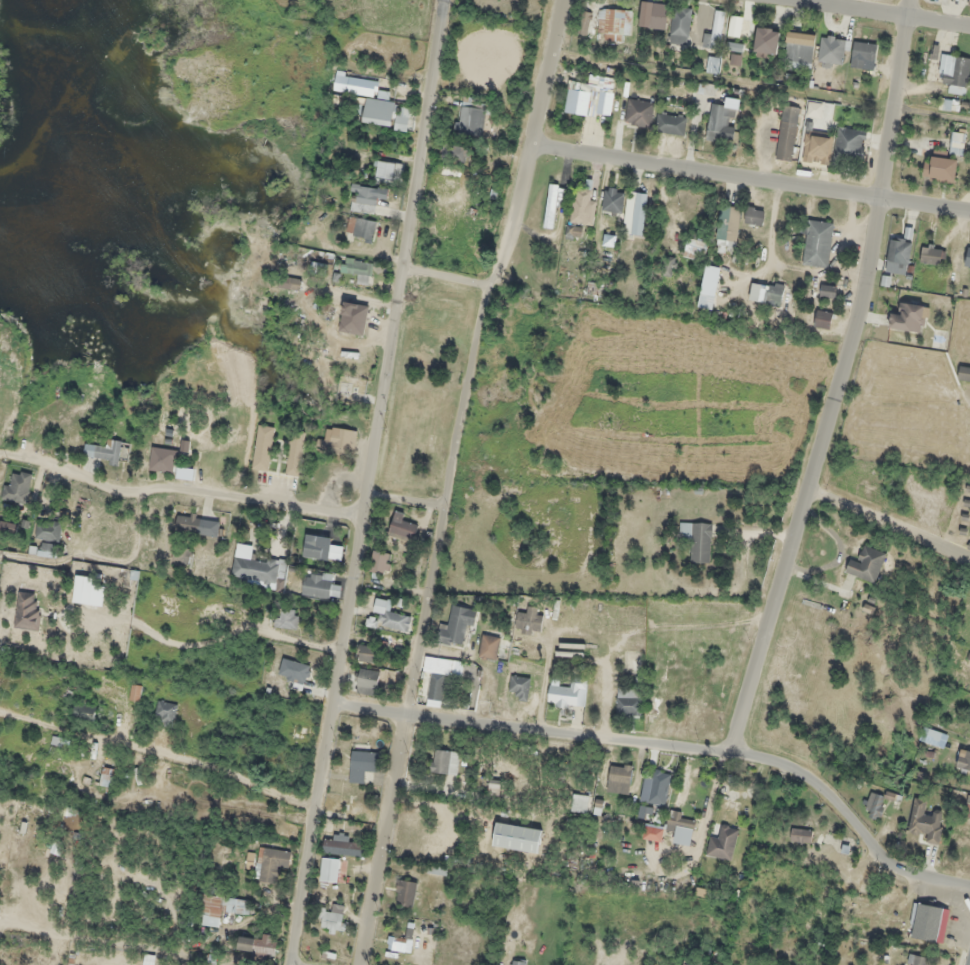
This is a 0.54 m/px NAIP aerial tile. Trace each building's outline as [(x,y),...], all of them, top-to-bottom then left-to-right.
[(641,27),(667,27),(667,3),(641,3),(641,27)] [(689,44),(689,8),(671,8),(671,44),(689,44)] [(631,10),(598,10),(598,35),(631,35),(631,10)] [(721,49),(723,11),(714,10),(713,32),(703,32),(703,48),(721,49)] [(595,35),(596,13),(579,12),(578,34),(595,35)] [(777,54),(779,30),(757,27),(754,52),(777,54)] [(815,35),(787,32),(783,66),(811,69),(815,35)] [(850,40),(823,34),(817,59),(844,65),(850,40)] [(873,72),(876,44),(854,41),(851,70),(873,72)] [(938,45),(926,45),(926,59),(938,59),(938,45)] [(969,67),(969,59),(942,54),(937,81),(949,83),(948,90),(965,93),(969,67)] [(718,58),(708,57),(708,72),(717,73),(718,58)] [(373,98),(377,83),(341,74),(337,89),(373,98)] [(569,82),(565,113),(611,118),(615,78),(589,75),(588,84),(569,82)] [(713,94),(713,85),(697,85),(697,94),(713,94)] [(396,104),(367,98),(362,122),(392,128),(396,104)] [(625,123),(651,127),(654,103),(628,99),(625,123)] [(706,140),(732,143),(735,125),(732,124),(735,107),(711,104),(706,140)] [(800,108),(783,105),(775,159),(792,161),(800,108)] [(484,108),(459,107),(458,134),(483,135),(484,108)] [(684,135),(686,117),(658,112),(655,130),(684,135)] [(834,159),(862,162),(866,130),(837,127),(834,159)] [(832,136),(806,133),(802,161),(829,164),(832,136)] [(964,155),(964,133),(951,133),(951,155),(964,155)] [(467,161),(469,148),(443,145),(441,158),(467,161)] [(956,159),(946,158),(946,154),(925,152),(923,179),(955,182),(956,159)] [(396,163),(376,161),(375,178),(394,180),(396,163)] [(439,176),(458,181),(461,170),(442,165),(439,176)] [(387,189),(354,184),(350,210),(374,214),(377,198),(386,199),(387,189)] [(601,219),(620,221),(625,190),(606,187),(601,219)] [(589,226),(595,192),(576,189),(570,222),(589,226)] [(646,194),(627,192),(624,234),(643,235),(646,194)] [(740,208),(721,205),(715,251),(735,253),(740,208)] [(744,224),(762,226),(764,210),(746,207),(744,224)] [(372,242),(377,222),(351,216),(346,235),(372,242)] [(802,265),(827,268),(833,223),(808,220),(802,265)] [(582,229),(568,226),(566,235),(581,237),(582,229)] [(707,243),(688,237),(683,254),(702,260),(707,243)] [(886,272),(908,273),(910,238),(889,237),(886,272)] [(919,263),(942,265),(944,246),(921,244),(919,263)] [(960,251),(960,268),(969,268),(969,251),(960,251)] [(673,277),(676,258),(664,256),(661,275),(673,277)] [(373,264),(344,257),(341,271),(370,279),(373,264)] [(280,286),(299,292),(302,281),(283,275),(280,286)] [(748,300),(780,305),(784,285),(752,280),(748,300)] [(600,284),(586,282),(584,293),(599,296),(600,284)] [(819,296),(834,299),(837,287),(821,284),(819,296)] [(898,309),(892,308),(889,327),(922,332),(926,306),(899,303),(898,309)] [(813,326),(829,330),(833,313),(817,309),(813,326)] [(358,314),(341,310),(336,331),(353,335),(358,314)] [(959,366),(958,379),(969,380),(969,367),(959,366)] [(269,470),(274,427),(258,425),(253,469),(269,470)] [(318,438),(316,449),(352,455),(356,431),(328,426),(325,440),(318,438)] [(298,477),(304,434),(292,432),(285,475),(298,477)] [(84,462),(120,462),(120,441),(105,441),(105,444),(84,444),(84,462)] [(148,468),(173,474),(177,451),(152,446),(148,468)] [(6,501),(29,501),(30,473),(7,472),(6,501)] [(403,521),(405,514),(395,511),(389,533),(413,539),(417,525),(403,521)] [(219,521),(177,515),(175,531),(217,536),(219,521)] [(60,541),(62,522),(38,519),(36,538),(60,541)] [(678,542),(690,542),(690,563),(711,563),(711,523),(679,522),(678,542)] [(335,540),(304,538),(303,558),(334,559),(335,540)] [(39,556),(56,557),(57,544),(40,543),(39,556)] [(231,576),(275,585),(278,570),(284,571),(285,562),(252,556),(254,546),(237,543),(231,576)] [(849,559),(844,572),(874,583),(885,553),(863,545),(857,562),(849,559)] [(189,564),(192,550),(175,546),(172,560),(189,564)] [(388,574),(391,553),(372,550),(370,571),(388,574)] [(332,574),(304,572),(303,597),(339,598),(340,584),(332,584),(332,574)] [(97,604),(98,593),(91,592),(93,577),(75,575),(73,602),(97,604)] [(41,604),(35,604),(35,592),(16,592),(16,629),(41,629),(41,604)] [(380,624),(409,632),(413,617),(391,611),(393,602),(377,598),(373,612),(382,614),(380,624)] [(477,609),(452,605),(449,625),(440,624),(437,643),(462,646),(465,626),(474,627),(477,609)] [(525,613),(519,611),(514,630),(538,636),(544,610),(527,606),(525,613)] [(274,625),(296,629),(299,610),(277,607),(274,625)] [(478,656),(496,660),(501,638),(483,634),(478,656)] [(359,660),(377,662),(379,646),(361,644),(359,660)] [(431,672),(427,705),(442,707),(446,675),(452,676),(454,660),(426,656),(424,671),(431,672)] [(306,683),(310,665),(283,658),(278,676),(306,683)] [(379,670),(358,668),(356,692),(377,694),(379,670)] [(530,678),(511,675),(508,697),(526,700),(530,678)] [(549,685),(548,705),(576,708),(577,688),(585,689),(586,679),(571,678),(570,687),(549,685)] [(142,687),(133,685),(130,698),(139,700),(142,687)] [(634,688),(617,688),(617,716),(642,716),(642,696),(634,696),(634,688)] [(97,705),(76,700),(72,718),(93,723),(97,705)] [(156,724),(175,724),(175,702),(156,702),(156,724)] [(941,733),(929,729),(925,742),(938,746),(941,733)] [(367,771),(376,773),(380,755),(354,749),(348,780),(364,783),(367,771)] [(432,772),(457,774),(459,752),(433,749),(432,772)] [(959,749),(956,769),(969,771),(969,751),(959,749)] [(607,791),(629,794),(632,765),(610,763),(607,791)] [(99,785),(112,788),(116,769),(103,766),(99,785)] [(672,774),(648,768),(640,800),(664,806),(672,774)] [(499,780),(489,780),(489,794),(499,794),(499,780)] [(878,820),(887,798),(872,792),(864,815),(878,820)] [(588,813),(590,795),(573,794),(571,811),(588,813)] [(943,814),(924,811),(926,800),(914,798),(908,831),(927,834),(926,842),(938,844),(943,814)] [(696,817),(670,811),(666,829),(675,832),(673,841),(690,845),(696,817)] [(493,846),(538,853),(542,830),(497,822),(493,846)] [(710,836),(706,854),(731,860),(738,829),(721,825),(719,838),(710,836)] [(810,842),(810,829),(790,829),(790,842),(810,842)] [(366,853),(365,836),(325,838),(326,855),(366,853)] [(292,852),(259,847),(255,880),(278,883),(280,867),(290,868),(292,852)] [(339,882),(341,860),(323,858),(321,880),(339,882)] [(417,882),(399,880),(396,905),(414,906),(417,882)] [(249,915),(251,900),(204,895),(202,914),(221,916),(221,911),(249,915)] [(949,908),(915,903),(909,937),(943,943),(949,908)] [(321,931),(346,932),(347,914),(323,912),(321,931)] [(274,955),(277,940),(240,935),(238,950),(274,955)] [(389,949),(405,949),(405,938),(389,938),(389,949)] [(927,956),(908,956),(908,964),(927,964),(927,956)]
